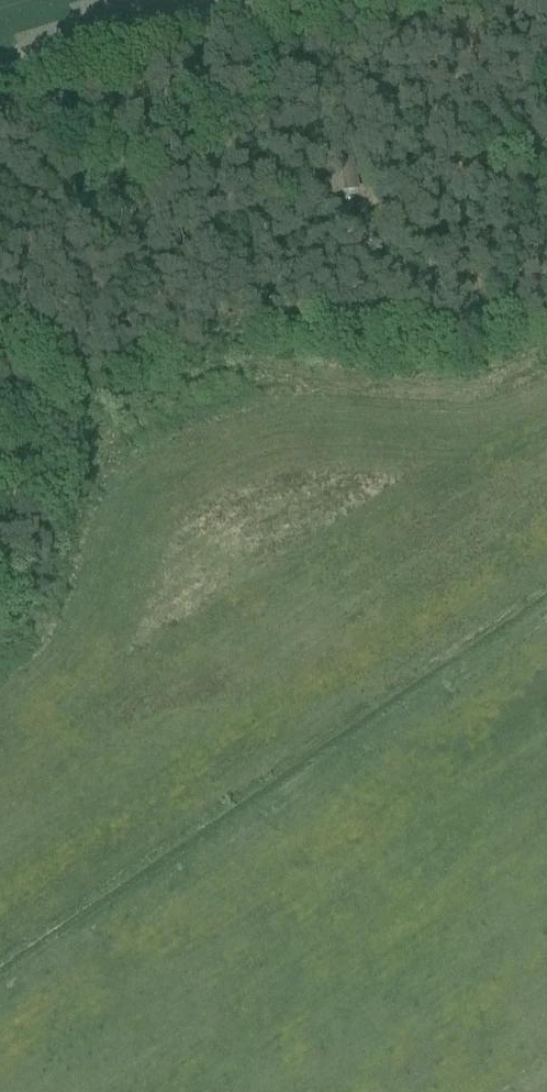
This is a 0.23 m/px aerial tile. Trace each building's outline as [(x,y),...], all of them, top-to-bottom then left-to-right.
[(352,160),(324,166),(330,197),(359,191),(352,160)]
